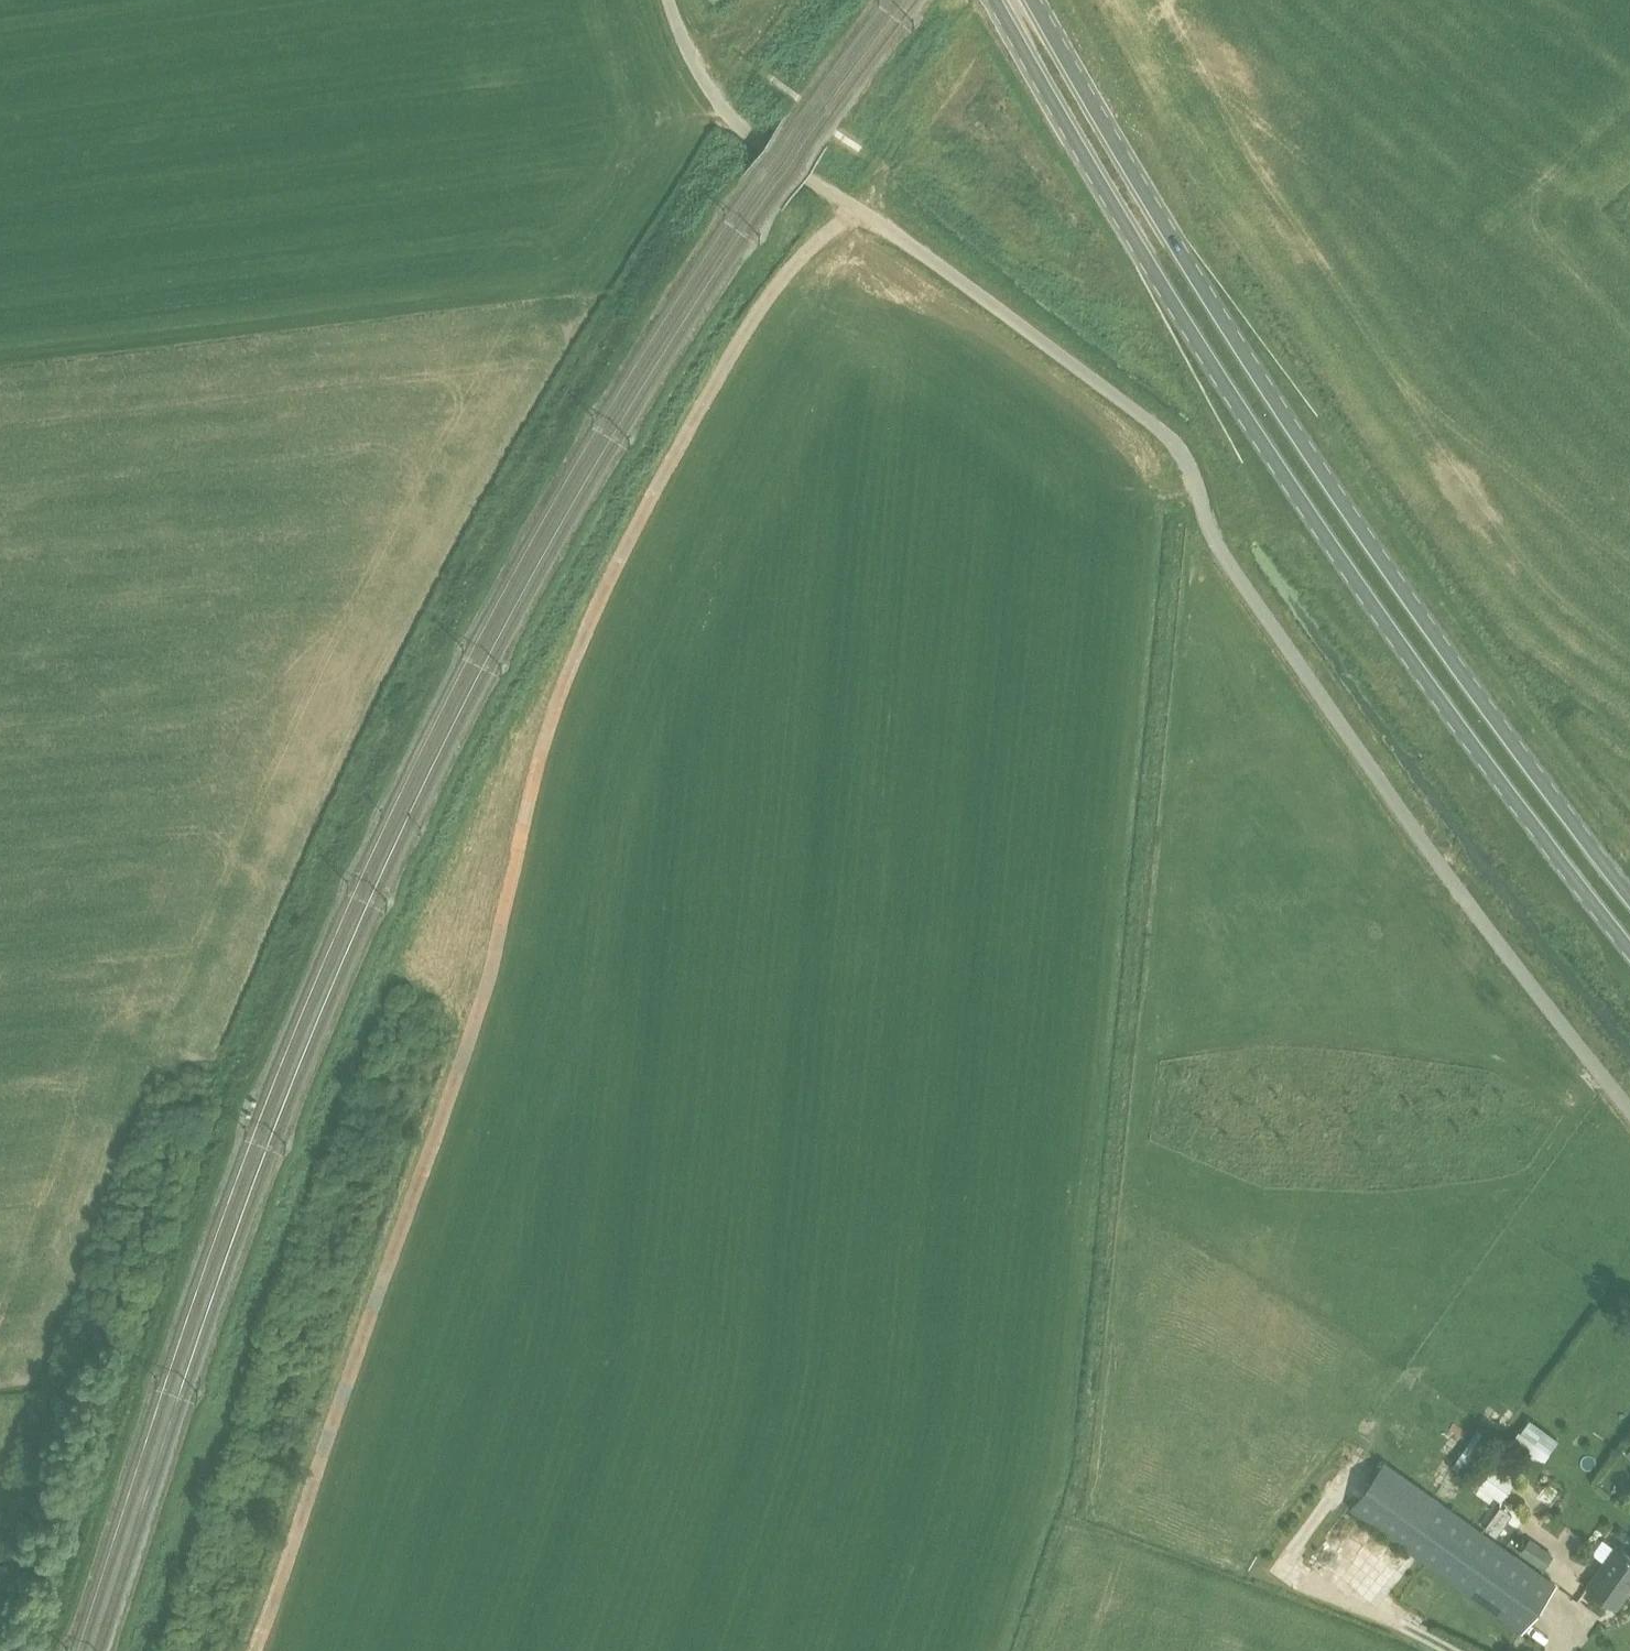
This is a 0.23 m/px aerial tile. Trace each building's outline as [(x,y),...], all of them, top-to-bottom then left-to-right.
[(1512,1443),(1542,1465),(1552,1452),(1550,1451),(1559,1438),(1533,1420),(1525,1431),(1522,1430),(1512,1443)] [(1457,1464),(1471,1474),(1495,1439),(1481,1429),(1457,1464)] [(1351,1506),(1523,1628),(1558,1581),(1385,1458),(1351,1506)] [(1485,1485),(1504,1498),(1517,1479),(1498,1466),(1485,1485)] [(1519,1546),(1546,1566),(1554,1555),(1527,1535),(1519,1546)] [(1617,1604),(1629,1586),(1629,1552),(1617,1543),(1588,1584),(1617,1604)]
